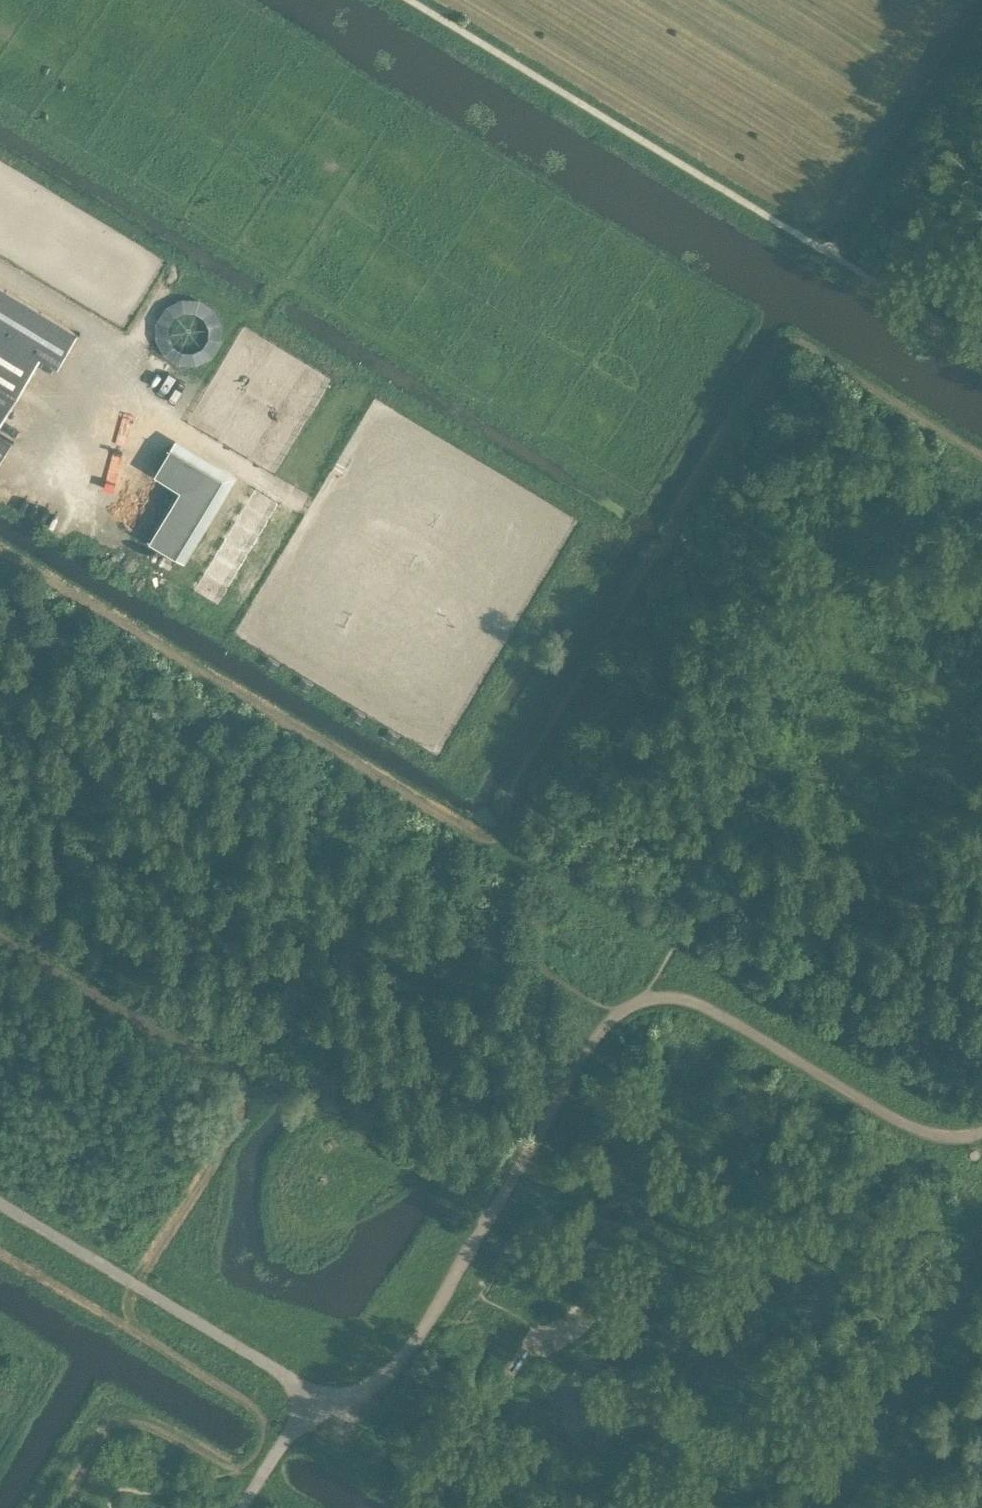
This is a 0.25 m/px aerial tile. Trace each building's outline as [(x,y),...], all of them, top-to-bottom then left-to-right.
[(42,355),(60,365),(79,333),(0,285),(0,424),(42,355)] [(16,438),(0,428),(0,463),(16,438)] [(224,476),(172,445),(157,472),(182,487),(151,539),(177,555),(224,476)]
